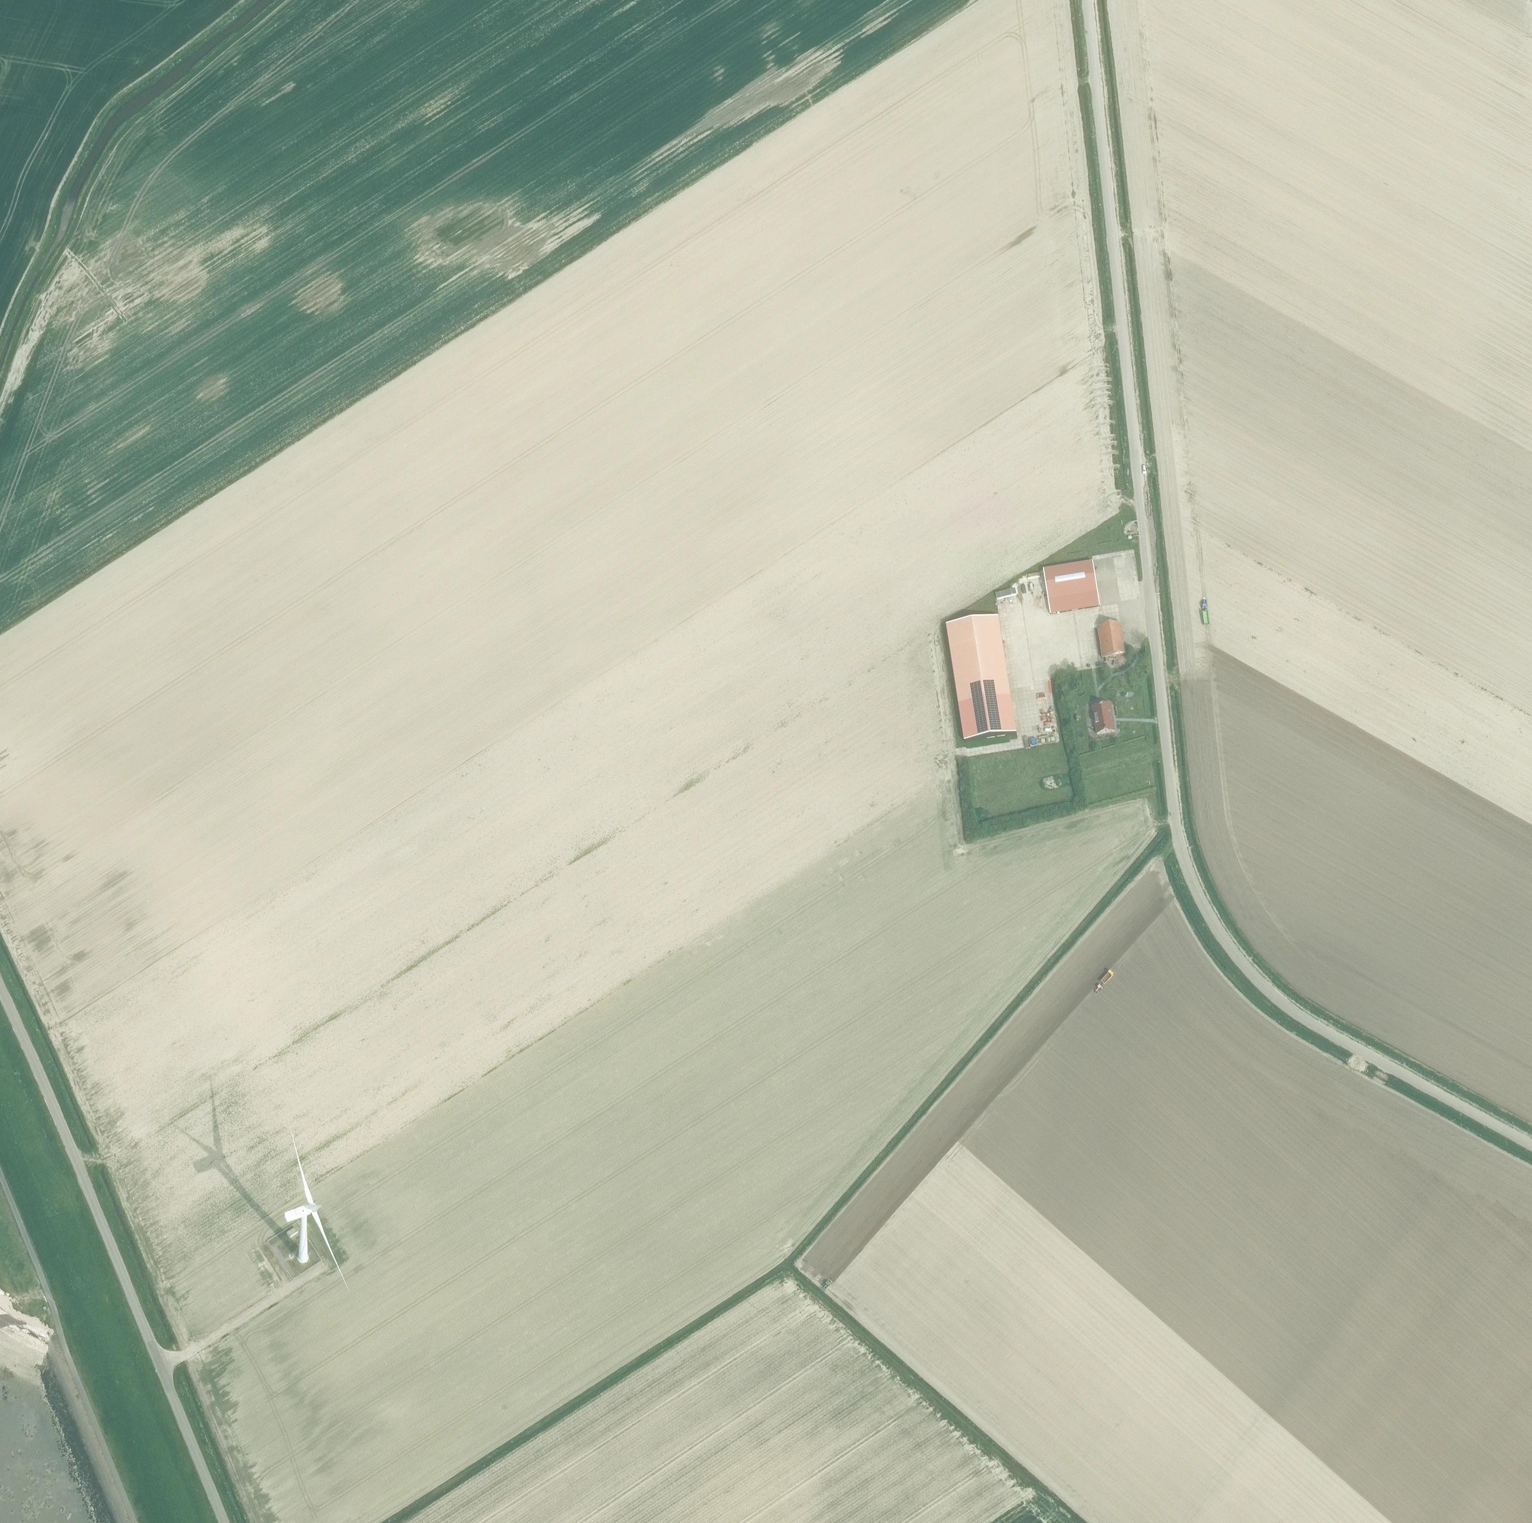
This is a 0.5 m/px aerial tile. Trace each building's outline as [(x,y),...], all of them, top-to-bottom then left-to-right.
[(1093,560),(1042,567),(1048,613),(1100,604),(1093,560)] [(947,626),(959,706),(1011,698),(999,618),(947,626)] [(1120,618),(1097,622),(1102,659),(1126,656),(1122,631),(1126,631),(1125,625),(1121,625),(1120,618)] [(1043,695),(1041,701),(1052,705),(1054,700),(1043,695)] [(1011,698),(959,706),(965,742),(1017,734),(1011,698)] [(1093,708),(1097,735),(1115,732),(1111,705),(1093,708)] [(299,1256),(299,1257),(299,1258),(299,1259),(300,1261),(301,1261),(302,1262),(303,1262),(304,1262),(306,1261),(307,1261),(307,1259),(308,1258),(308,1257),(307,1256),(307,1255),(306,1254),(304,1253),(303,1253),(302,1253),(301,1254),(300,1255),(299,1256)]
